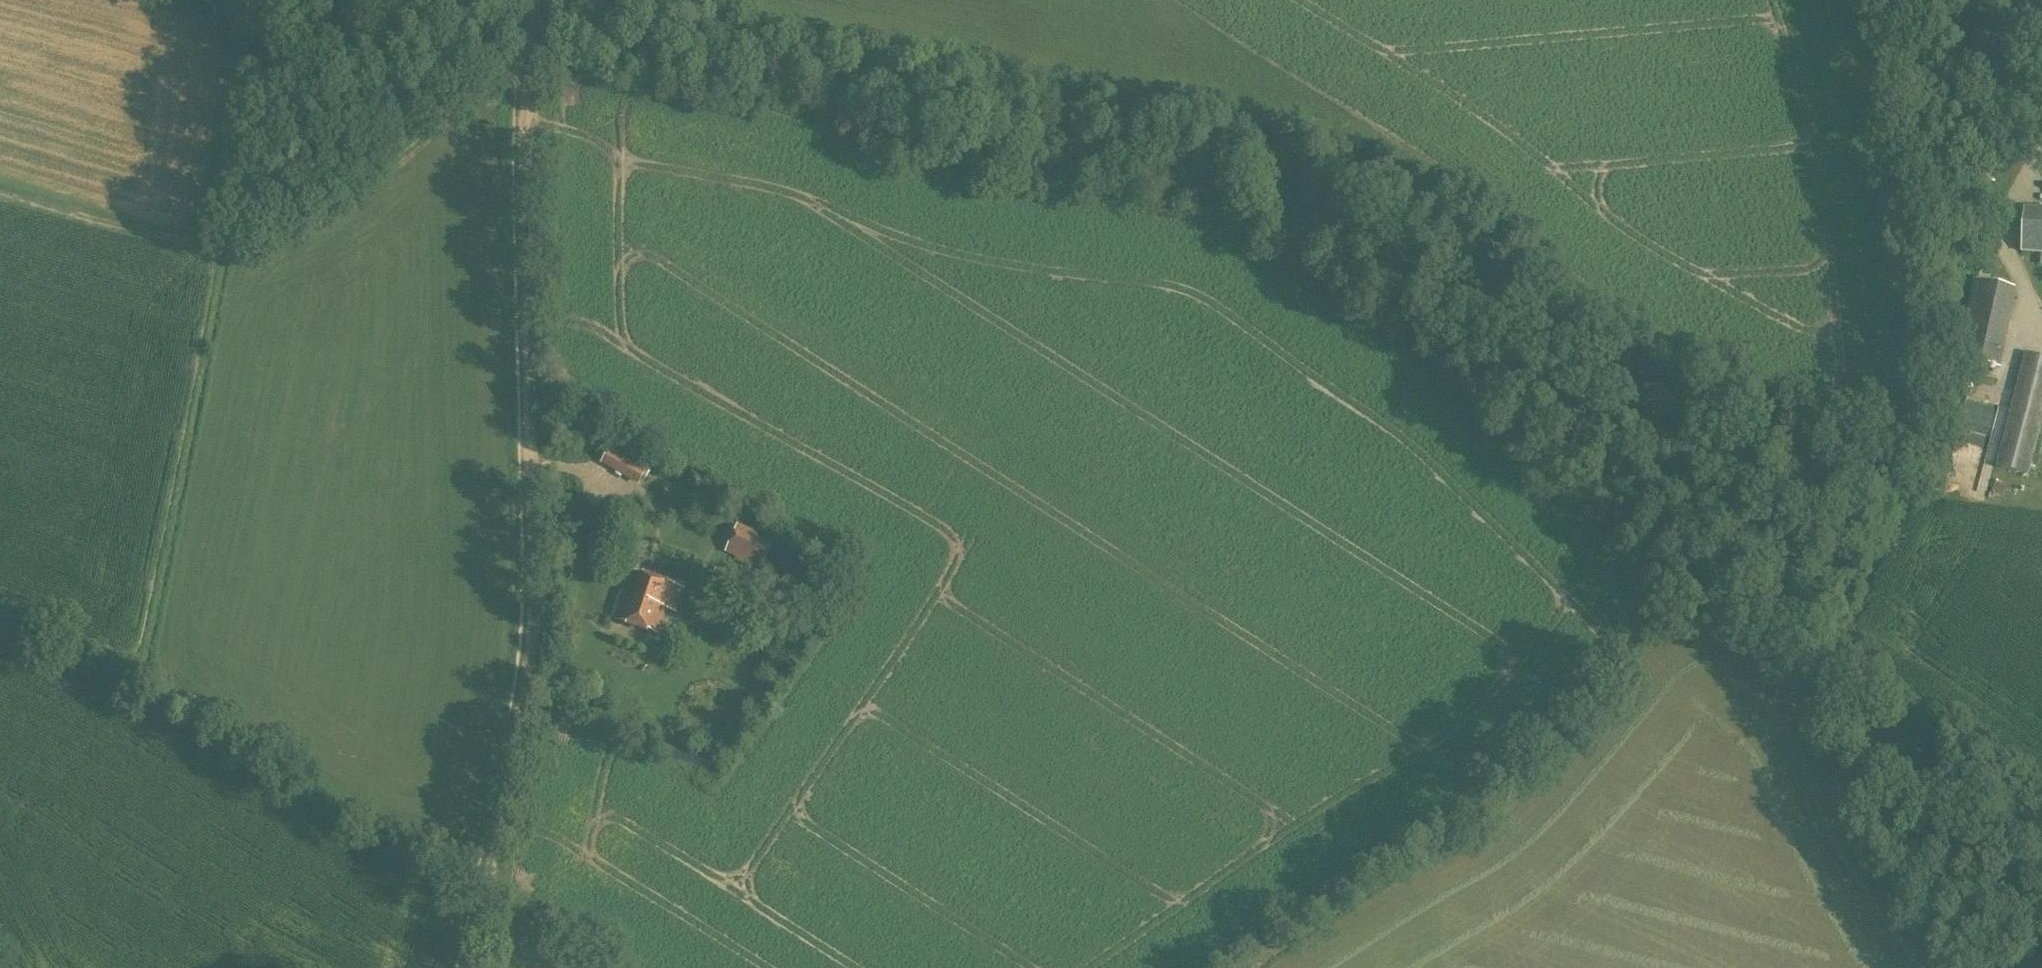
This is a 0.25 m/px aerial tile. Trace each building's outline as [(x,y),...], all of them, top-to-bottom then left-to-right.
[(2041,253),(2041,209),(2026,208),(2022,251),(2041,253)] [(2017,289),(1974,280),(1956,358),(2000,369),(2017,289)] [(2029,477),(2041,425),(2041,356),(2025,352),(1995,468),(2029,477)] [(2028,489),(2041,493),(2041,433),(2028,489)] [(600,463),(638,485),(649,465),(611,444),(600,463)] [(773,539),(737,524),(725,552),(761,568),(773,539)] [(619,622),(657,633),(664,609),(676,613),(683,590),(634,575),(619,622)]
